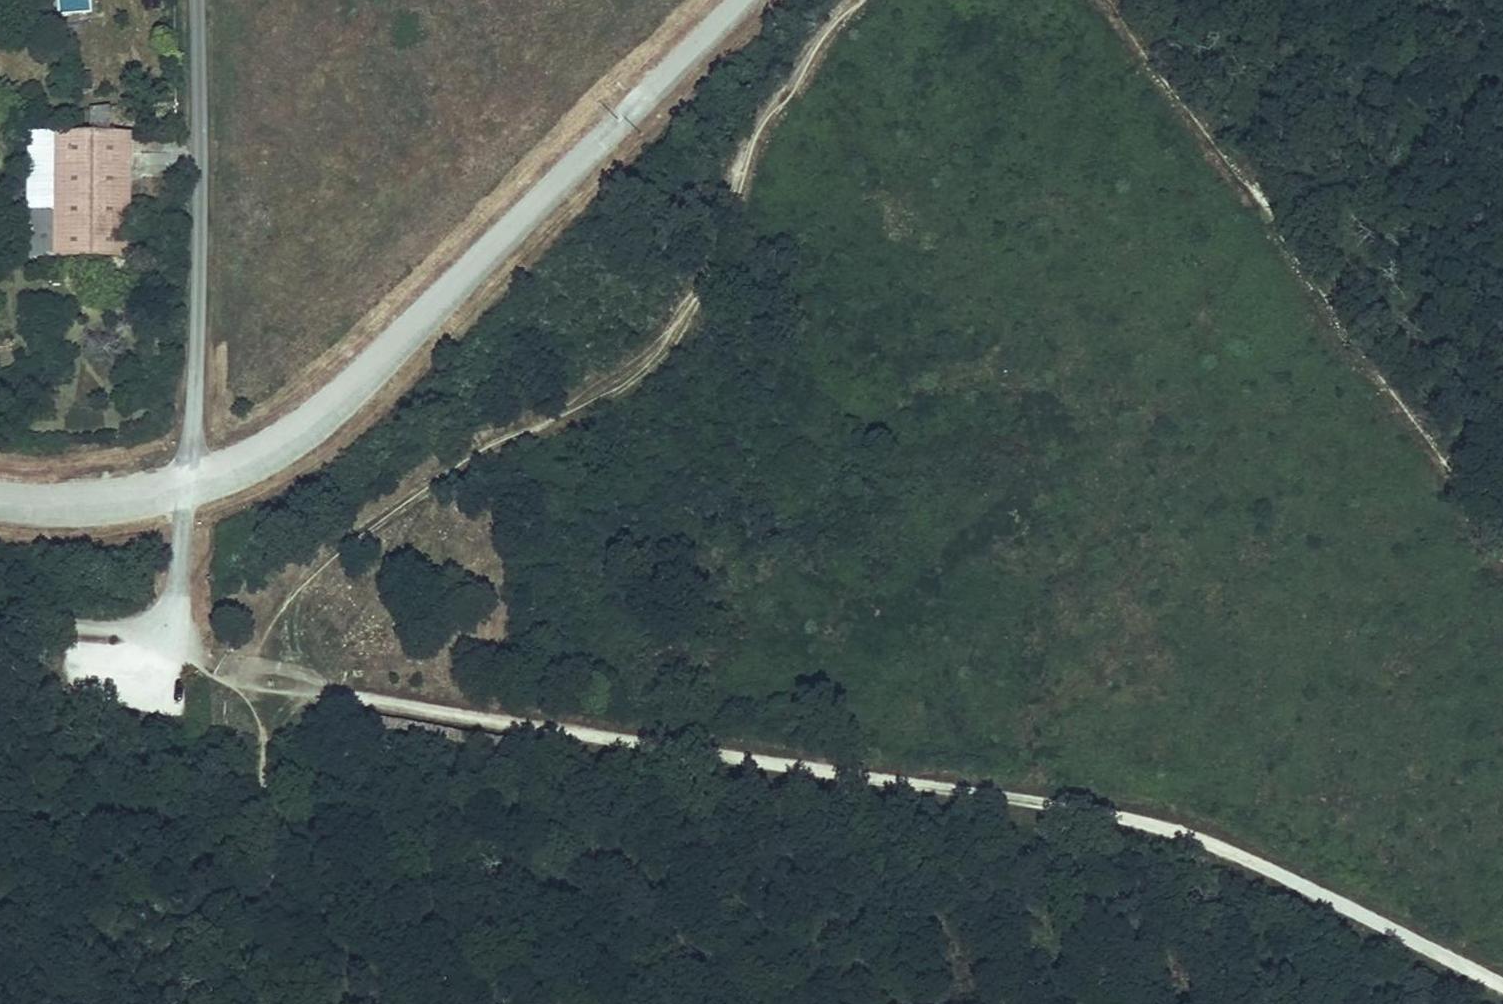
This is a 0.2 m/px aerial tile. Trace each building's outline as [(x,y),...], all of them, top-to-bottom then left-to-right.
[(60,13),(88,11),(88,0),(59,0),(60,13)] [(122,131),(44,128),(41,249),(119,252),(122,131)]
